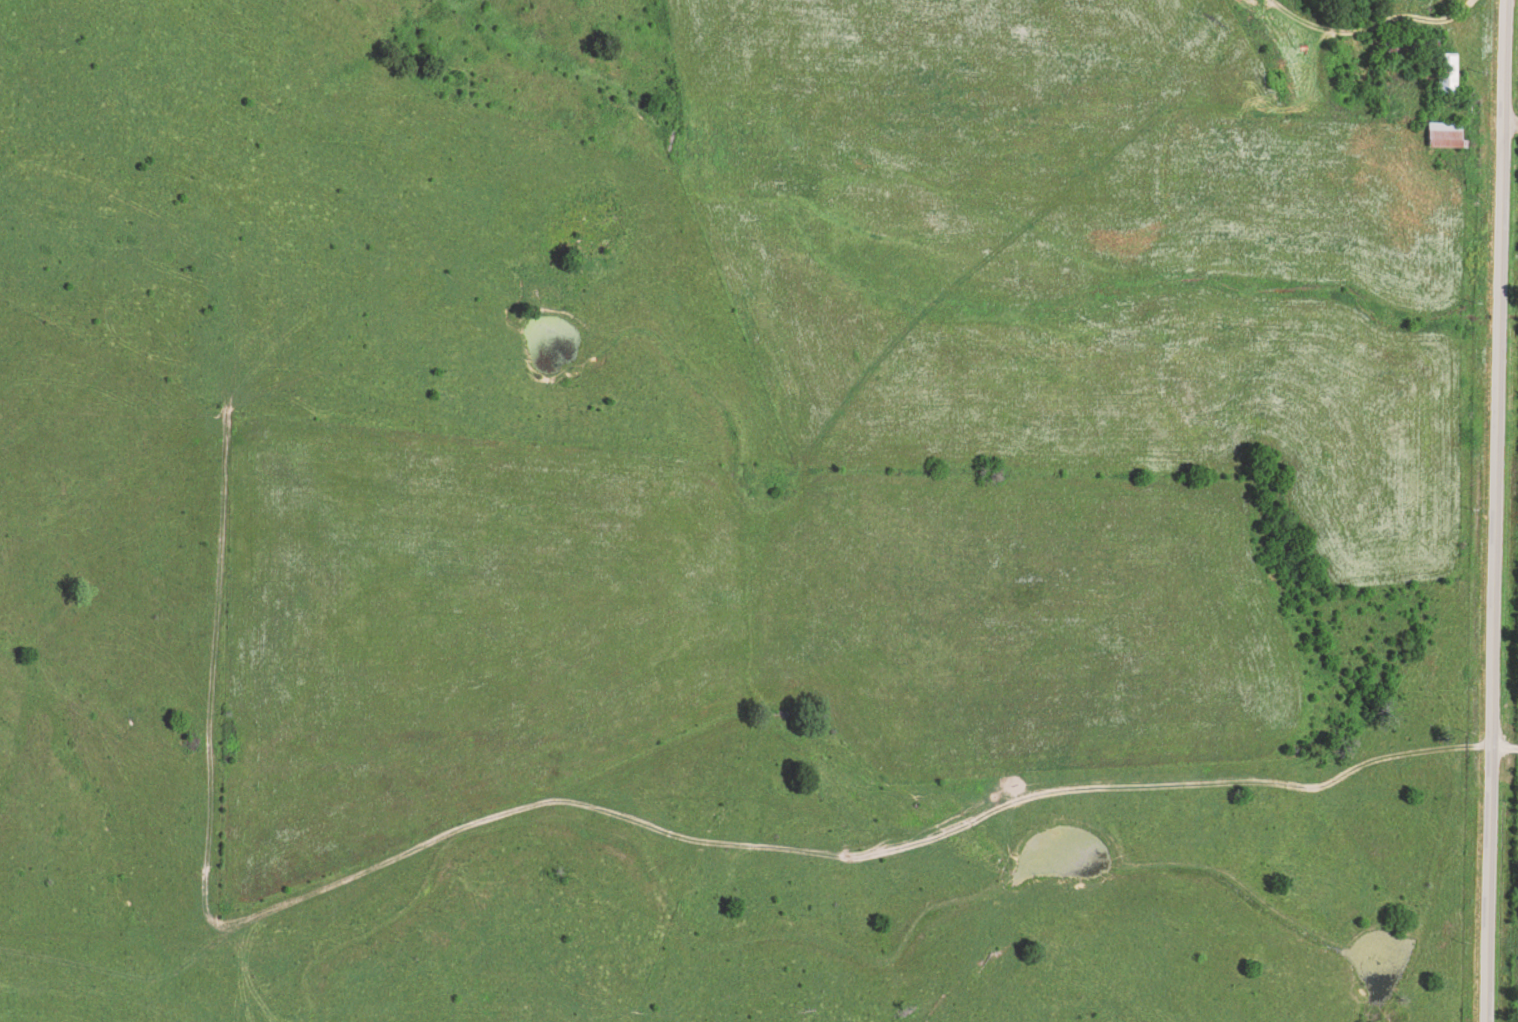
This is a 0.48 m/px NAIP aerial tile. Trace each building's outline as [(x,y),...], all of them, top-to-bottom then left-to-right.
[(1440,56),(1439,89),(1459,89),(1461,57),(1440,56)] [(1431,124),(1430,150),(1465,151),(1466,126),(1431,124)]
